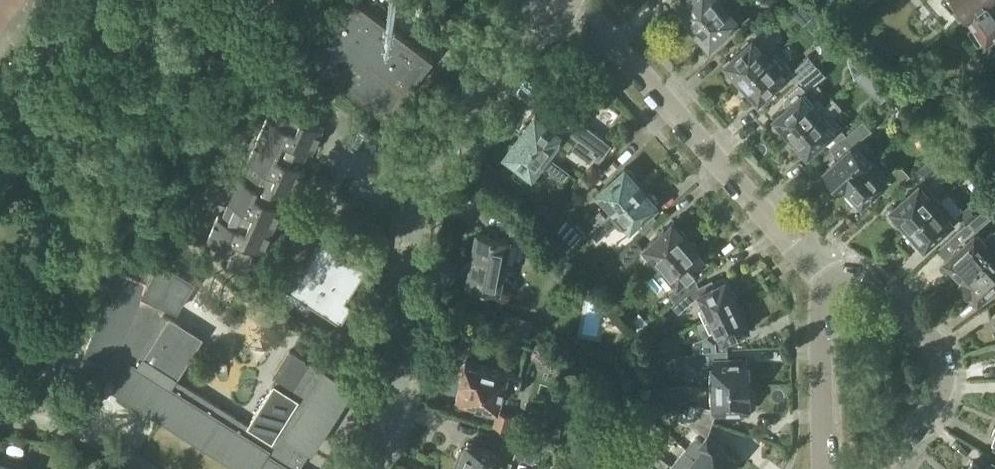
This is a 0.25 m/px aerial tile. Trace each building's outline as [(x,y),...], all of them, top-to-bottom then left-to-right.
[(404,3),(423,17),(429,9),(417,0),(406,0),(404,3)] [(721,2),(722,0),(685,0),(678,7),(686,16),(685,19),(689,24),(693,24),(694,25),(721,2)] [(741,16),(744,14),(736,6),(743,0),(722,0),(721,2),(694,25),(696,27),(695,30),(699,35),(703,35),(711,44),(741,16)] [(968,12),(983,0),(945,0),(952,9),(960,19),(968,12)] [(968,12),(976,21),(968,28),(979,41),(987,35),(994,29),(994,0),(983,0),(968,12)] [(387,120),(433,60),(357,2),(311,62),(387,120)] [(755,37),(770,24),(762,15),(748,28),(755,37)] [(445,28),(439,37),(447,43),(453,35),(445,28)] [(769,58),(768,57),(752,39),(726,62),(733,71),(733,74),(737,79),(740,79),(742,81),(769,58)] [(810,70),(817,64),(809,55),(803,61),(793,69),(776,50),(768,57),(769,58),(742,81),(743,83),(743,86),(747,91),(750,91),(758,100),(785,76),(788,73),(796,82),(797,81),(810,70)] [(826,104),(825,104),(819,97),(813,102),(804,92),(826,74),(817,64),(810,70),(797,81),(800,85),(785,99),(784,103),(787,106),(775,117),(776,119),(775,123),(780,128),(784,128),(791,135),(826,104)] [(869,66),(857,77),(872,93),(884,81),(869,66)] [(323,128),(298,116),(303,106),(285,98),(275,120),(268,116),(248,160),(253,162),(246,179),(236,175),(226,198),(229,200),(222,217),(218,215),(208,239),(233,251),(229,261),(246,269),(255,248),(263,251),(283,208),(279,206),(286,189),(294,193),(305,168),(301,167),(309,150),(312,152),(323,128)] [(547,156),(555,145),(557,146),(557,145),(566,152),(570,146),(579,153),(584,146),(596,155),(594,158),(599,161),(611,145),(607,141),(573,116),(564,129),(568,131),(565,135),(553,125),(551,128),(535,115),(527,125),(524,125),(520,130),(521,134),(520,135),(547,156)] [(834,189),(837,189),(838,190),(842,187),(871,161),(871,160),(869,163),(860,153),(862,151),(855,143),(871,129),(863,119),(846,134),(830,148),(838,157),(824,170),(830,177),(829,179),(828,182),(834,189)] [(829,146),(830,148),(846,134),(842,129),(833,137),(835,140),(829,146)] [(822,139),(829,146),(835,140),(833,137),(830,134),(822,139)] [(547,156),(520,135),(513,144),(509,144),(505,149),(507,152),(505,155),(519,166),(513,174),(524,182),(531,174),(532,175),(541,163),(563,180),(570,172),(547,156)] [(926,179),(940,167),(932,158),(918,170),(926,179)] [(871,161),(842,187),(848,193),(846,195),(855,204),(858,205),(861,203),(879,187),(886,196),(910,174),(903,166),(896,166),(890,171),(890,175),(884,181),(876,171),(878,168),(871,161)] [(614,210),(640,187),(633,178),(634,175),(630,170),(626,171),(625,168),(598,191),(614,210)] [(193,193),(211,201),(220,180),(202,172),(193,193)] [(904,230),(939,200),(923,181),(893,207),(891,206),(886,210),(889,213),(893,209),(897,214),(893,218),(904,230)] [(605,218),(596,226),(601,232),(611,224),(619,216),(629,228),(656,205),(654,202),(654,199),(651,195),(647,195),(640,187),(614,210),(605,217),(605,218)] [(969,222),(986,208),(994,200),(987,190),(958,216),(965,224),(966,225),(969,222)] [(338,196),(332,210),(346,216),(352,202),(338,196)] [(939,200),(904,230),(915,243),(919,240),(923,244),(919,248),(922,251),(927,247),(925,245),(955,219),(939,200)] [(185,221),(192,206),(182,202),(176,217),(185,221)] [(543,207),(534,214),(550,233),(559,225),(543,207)] [(993,216),(986,208),(969,222),(966,225),(965,224),(937,249),(947,259),(946,260),(948,263),(948,264),(953,270),(955,270),(962,278),(994,248),(994,247),(994,246),(994,229),(982,242),(974,233),(976,231),(993,216)] [(605,218),(605,217),(600,211),(591,219),(596,226),(605,218)] [(552,235),(566,251),(586,234),(568,214),(552,235)] [(661,265),(688,241),(686,239),(687,236),(683,231),(679,232),(672,223),(642,250),(634,241),(631,243),(618,255),(626,264),(640,251),(647,259),(652,254),(661,265)] [(626,237),(631,243),(634,241),(644,231),(639,225),(626,237)] [(474,259),(504,265),(509,241),(510,241),(510,240),(477,233),(477,235),(478,235),(474,259)] [(342,249),(323,237),(305,266),(303,269),(297,265),(296,265),(284,284),(288,286),(282,297),(307,313),(314,302),(342,320),(354,301),(346,296),(348,293),(349,294),(367,265),(349,253),(347,256),(340,252),(342,249)] [(675,300),(694,284),(693,284),(694,283),(686,274),(704,259),(697,250),(697,247),(693,242),(690,242),(688,241),(661,265),(677,283),(667,291),(675,300)] [(962,278),(960,280),(978,299),(994,284),(994,248),(962,278)] [(290,350),(274,377),(278,380),(276,383),(275,382),(248,424),(243,421),(175,378),(201,337),(173,319),(163,313),(167,305),(177,309),(195,281),(159,258),(156,265),(148,261),(142,277),(132,273),(122,268),(85,352),(112,364),(108,374),(109,374),(110,372),(120,377),(115,386),(124,392),(125,390),(139,399),(154,409),(153,410),(158,413),(162,416),(163,415),(193,433),(192,434),(193,435),(194,434),(223,452),(222,453),(223,454),(224,453),(250,468),(256,468),(259,463),(268,468),(298,468),(311,449),(312,450),(313,449),(312,448),(330,419),(331,420),(332,419),(330,418),(349,389),(350,390),(351,389),(309,363),(309,364),(305,361),(306,360),(290,350)] [(500,288),(504,265),(474,259),(469,282),(468,282),(468,284),(470,284),(467,299),(484,302),(487,287),(500,290),(501,288),(500,288)] [(694,284),(675,300),(673,303),(680,311),(700,293),(704,301),(700,302),(707,317),(736,303),(724,278),(711,284),(712,286),(701,291),(694,284)] [(736,336),(749,330),(736,303),(707,317),(714,333),(718,331),(721,337),(705,339),(689,342),(691,352),(705,350),(726,349),(726,338),(735,334),(736,336)] [(521,331),(523,319),(494,314),(492,326),(521,331)] [(728,361),(728,349),(726,349),(705,350),(691,352),(671,356),(671,366),(695,366),(696,372),(713,372),(714,385),(750,385),(749,369),(747,369),(747,360),(728,361)] [(518,394),(523,377),(508,373),(509,372),(466,361),(466,363),(461,366),(460,372),(462,377),(457,395),(462,397),(499,408),(504,390),(518,394)] [(749,409),(748,400),(750,400),(750,385),(714,385),(715,407),(695,404),(695,405),(684,401),(680,411),(712,422),(717,410),(749,409)] [(639,395),(650,399),(652,388),(641,387),(639,395)] [(517,433),(522,418),(514,416),(498,411),(493,427),(509,431),(517,433)] [(738,459),(708,435),(712,422),(680,411),(677,418),(688,422),(691,425),(707,436),(702,442),(706,445),(697,456),(712,468),(729,468),(738,459)] [(541,454),(537,452),(538,448),(505,436),(498,454),(468,443),(460,463),(477,468),(499,468),(500,466),(508,468),(510,468),(513,460),(512,460),(514,456),(533,463),(534,461),(538,462),(541,454)] [(652,463),(659,468),(664,468),(669,463),(656,452),(649,461),(652,463)] [(652,463),(649,461),(642,455),(636,462),(640,466),(639,468),(641,468),(659,468),(652,463)] [(697,456),(689,465),(679,457),(673,465),(677,468),(712,468),(697,456)]
